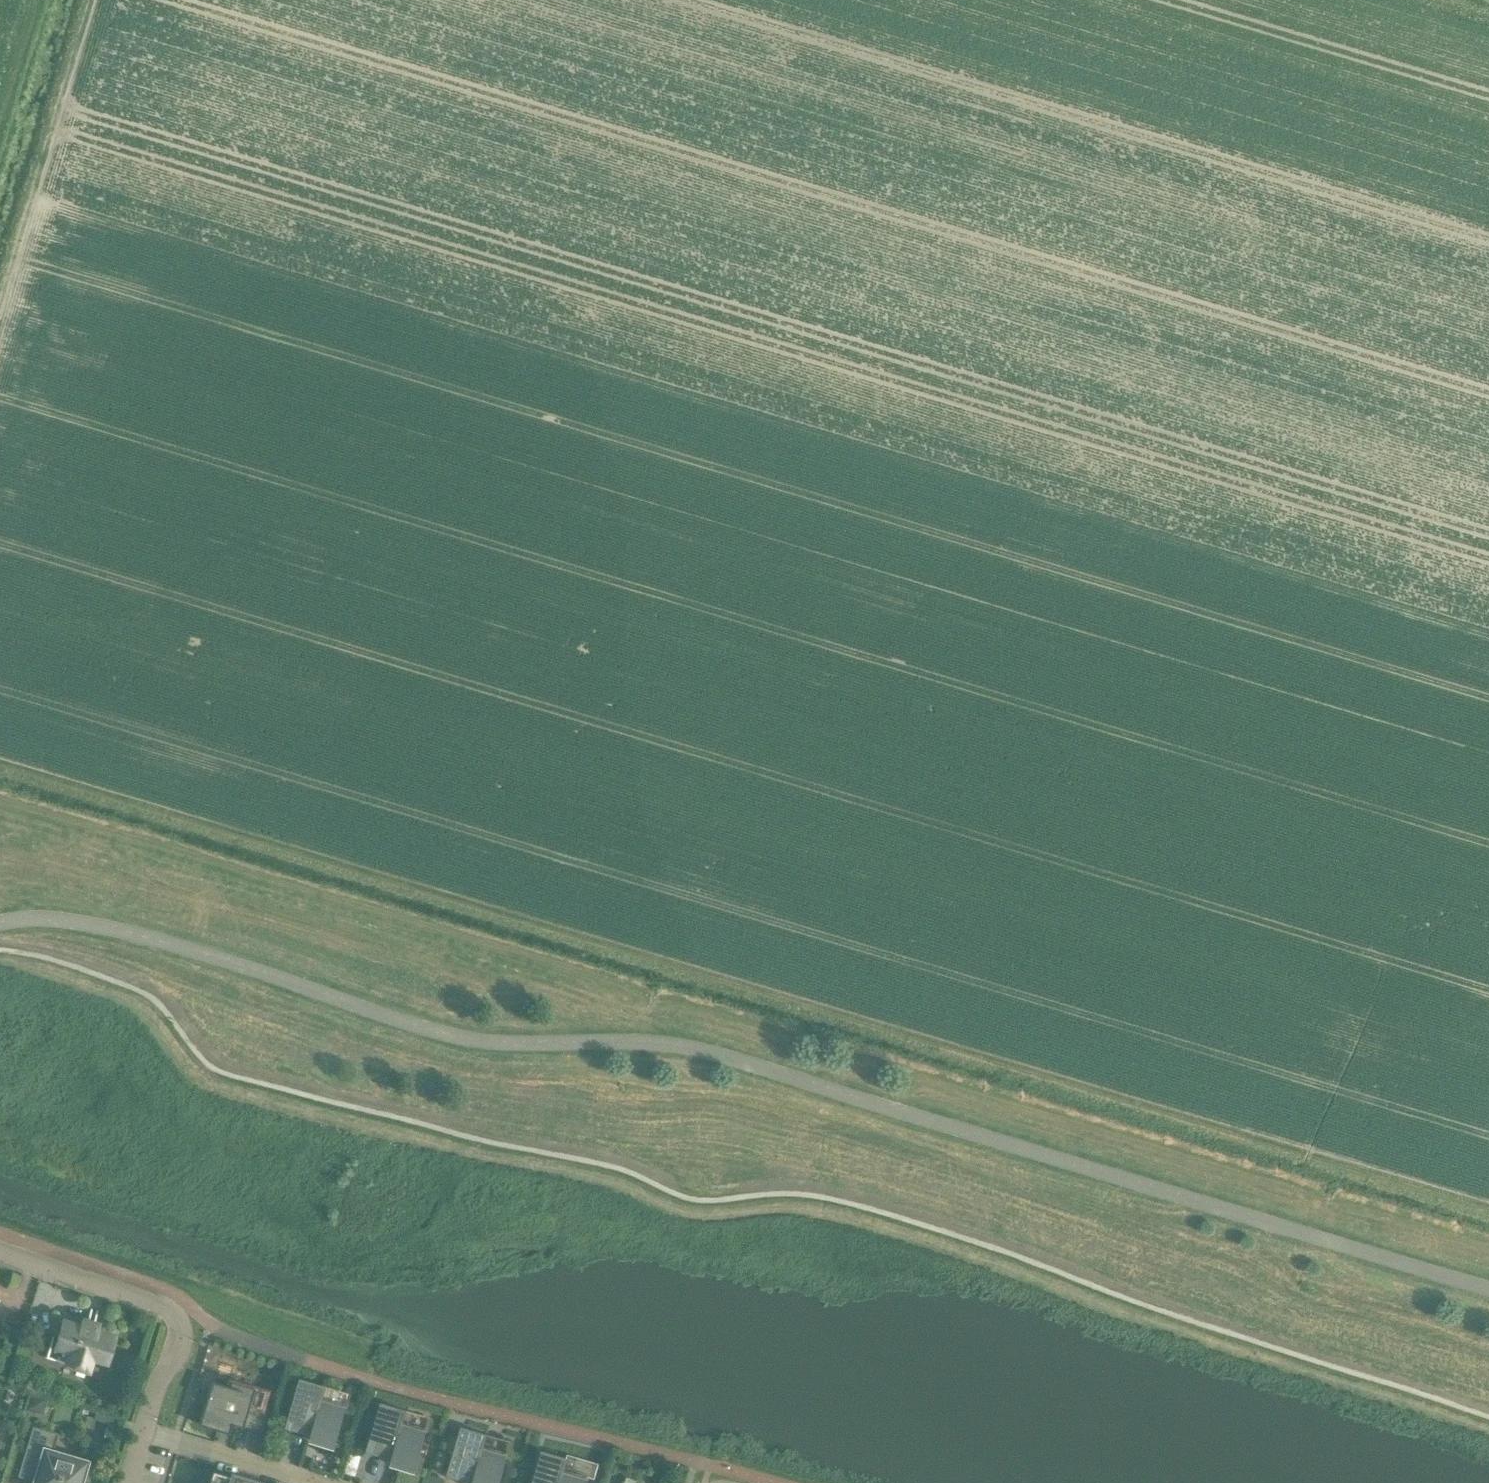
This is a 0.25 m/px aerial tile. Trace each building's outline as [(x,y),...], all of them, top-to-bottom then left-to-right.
[(98,1310),(91,1308),(88,1320),(83,1319),(81,1326),(63,1321),(58,1338),(53,1336),(47,1357),(88,1369),(92,1357),(108,1361),(115,1336),(97,1331),(99,1324),(95,1322),(98,1310)] [(272,1367),(270,1373),(271,1376),(276,1377),(279,1369),(272,1367)] [(203,1403),(198,1419),(201,1419),(199,1424),(219,1430),(220,1426),(230,1429),(232,1423),(261,1432),(268,1409),(261,1407),(266,1391),(231,1381),(229,1385),(212,1380),(205,1403),(203,1403)] [(296,1404),(295,1403),(288,1427),(317,1436),(315,1443),(332,1448),(345,1405),(320,1397),(322,1390),(301,1383),(296,1404)] [(32,1394),(27,1409),(39,1412),(43,1409),(46,1398),(32,1394)] [(375,1428),(368,1451),(397,1460),(395,1467),(413,1472),(422,1441),(426,1429),(401,1421),(403,1414),(382,1407),(376,1428),(375,1428)] [(81,1478),(82,1479),(83,1477),(81,1476),(86,1462),(71,1458),(72,1456),(70,1455),(69,1457),(62,1455),(62,1453),(60,1452),(60,1454),(53,1452),(59,1433),(33,1425),(18,1476),(36,1481),(35,1482),(79,1482),(81,1478)] [(462,1431),(456,1452),(455,1451),(448,1475),(475,1482),(497,1482),(506,1453),(481,1445),(483,1438),(462,1431)] [(536,1475),(534,1482),(585,1482),(586,1477),(562,1469),(564,1462),(543,1455),(537,1476),(536,1475)] [(259,1482),(235,1475),(235,1477),(213,1471),(210,1482),(259,1482)] [(429,1475),(427,1482),(443,1482),(444,1479),(429,1475)]
